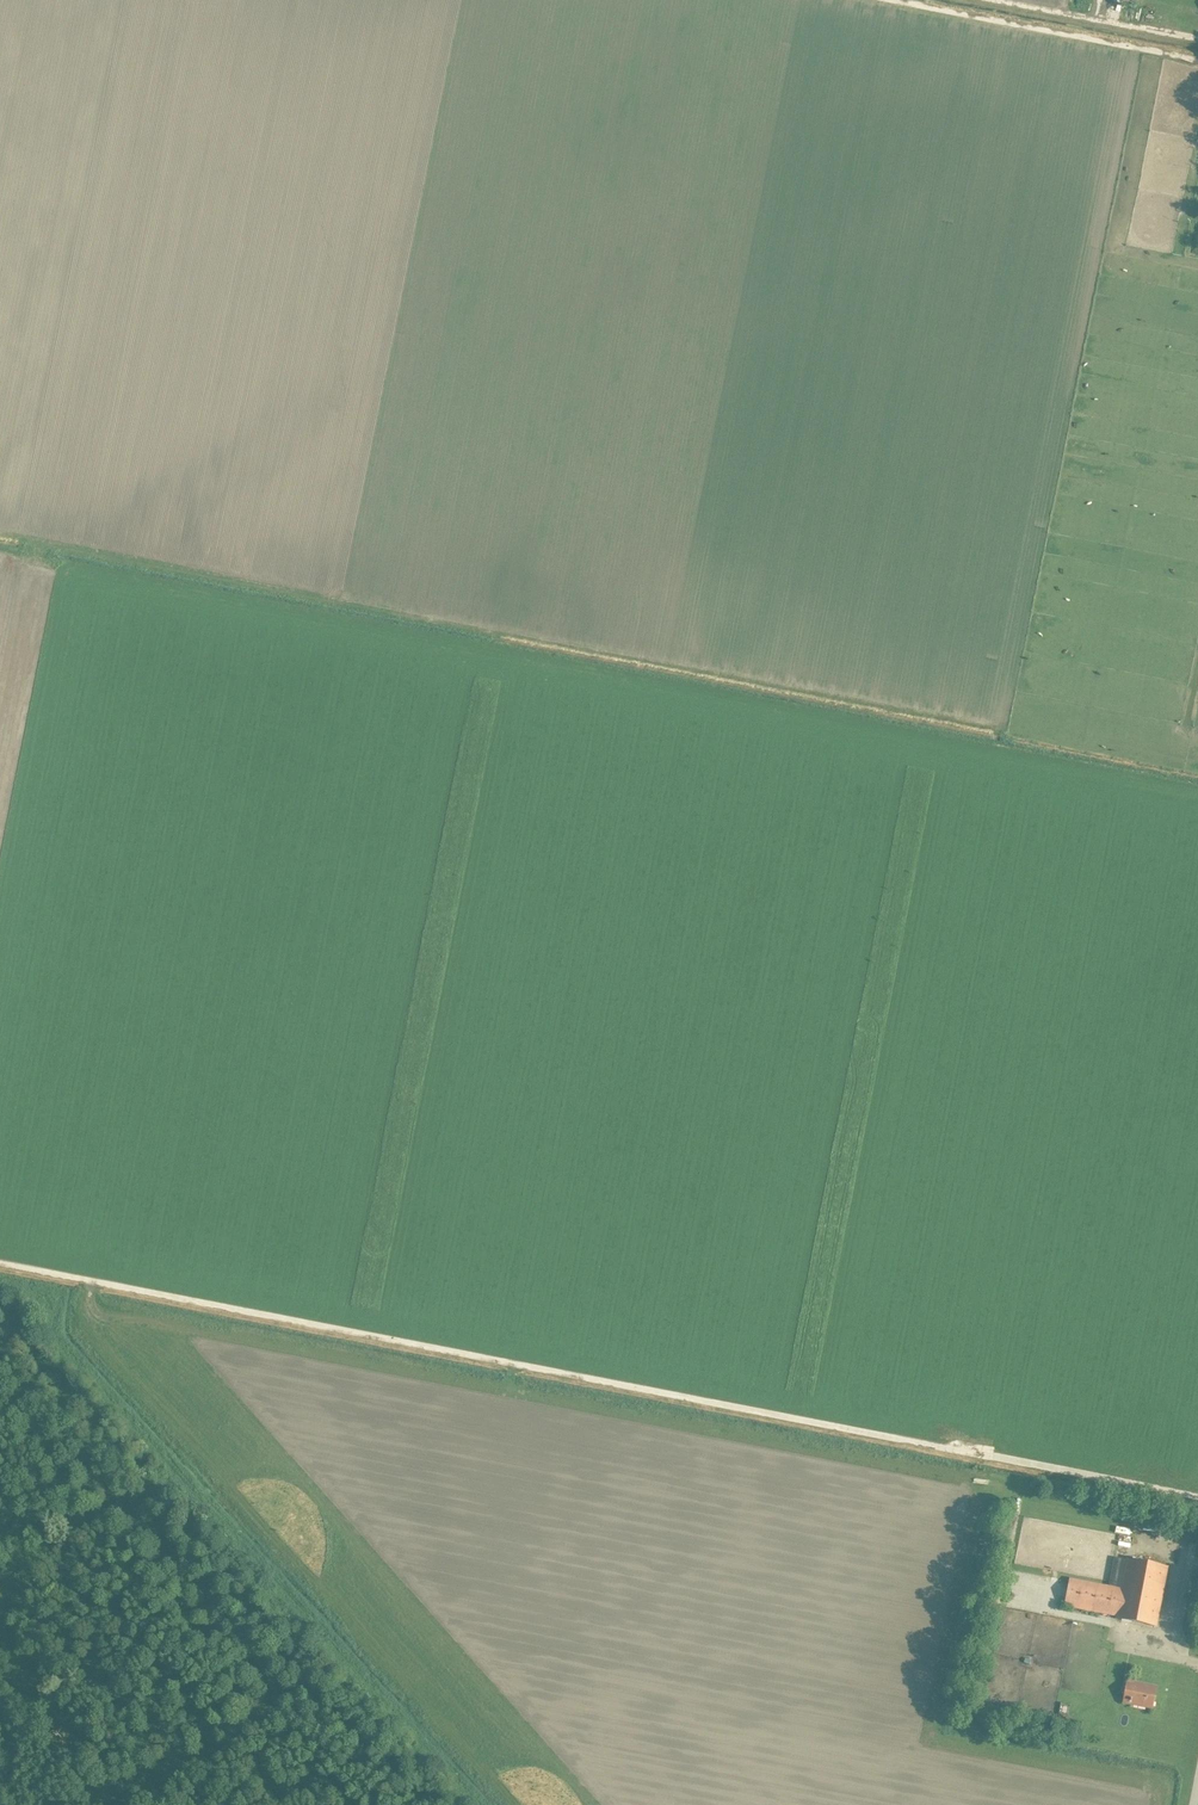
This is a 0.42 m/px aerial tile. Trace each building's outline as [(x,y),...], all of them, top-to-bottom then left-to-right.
[(1121,1589),(1070,1579),(1064,1606),(1116,1616),(1116,1618),(1156,1626),(1167,1567),(1127,1560),(1121,1589)] [(1152,1708),(1156,1686),(1127,1680),(1123,1702),(1152,1708)]
